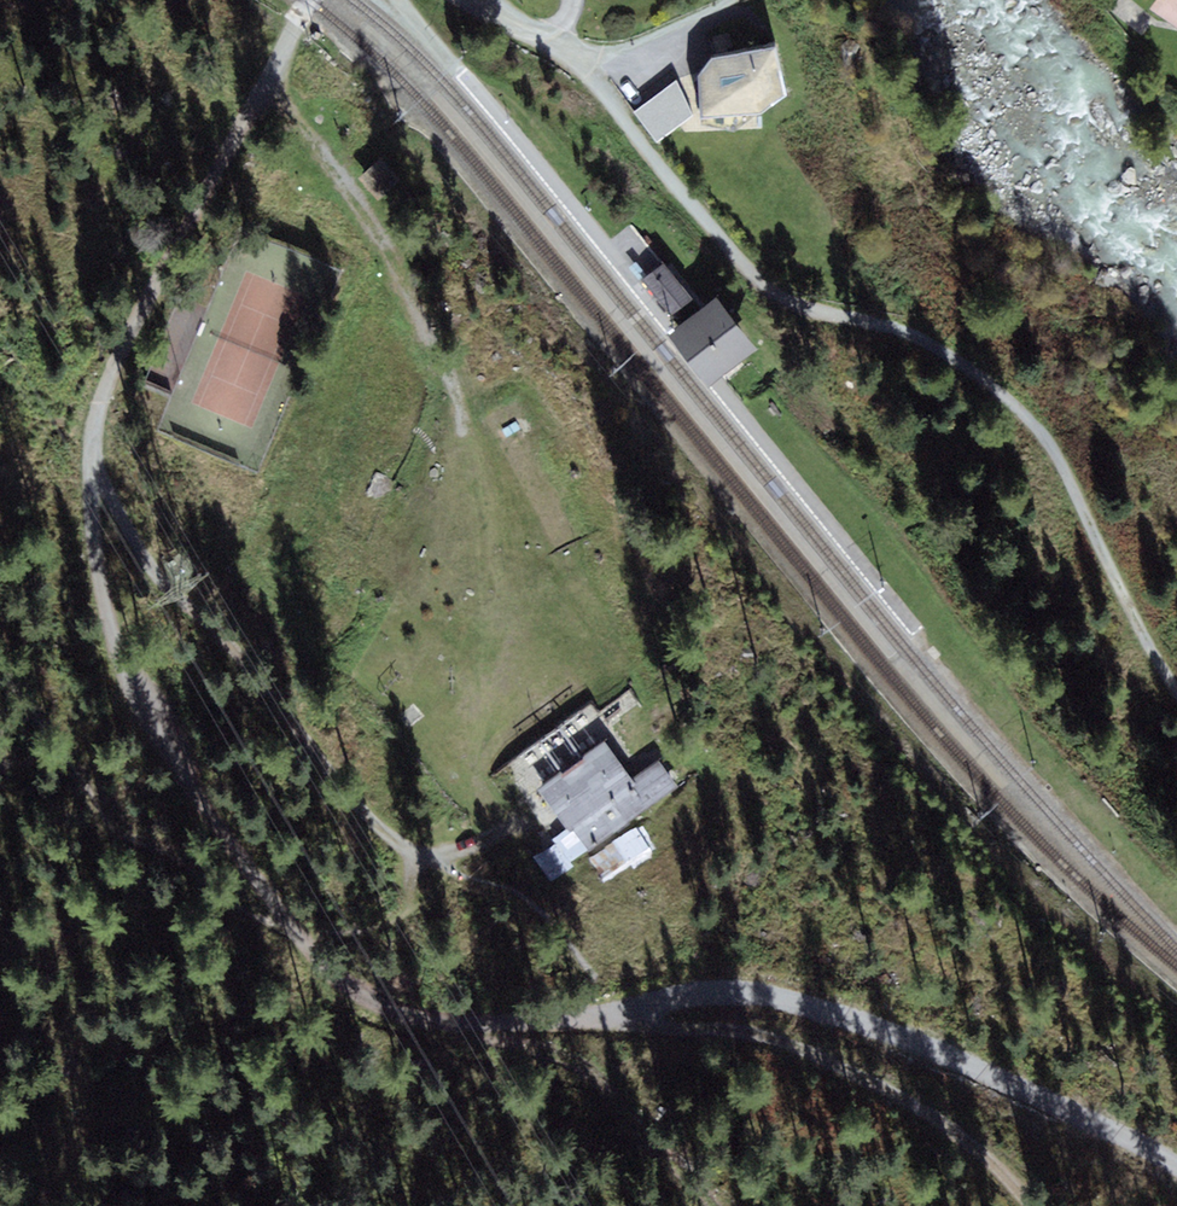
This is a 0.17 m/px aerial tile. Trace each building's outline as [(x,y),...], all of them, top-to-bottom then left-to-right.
[(1150,8),(1176,27),(1176,0),(1156,0),(1150,8)] [(774,46),(711,59),(699,76),(703,116),(759,114),(787,96),(774,46)] [(692,114),(677,80),(634,112),(657,143),(692,114)] [(663,263),(642,280),(671,314),(692,298),(663,263)] [(717,298),(669,334),(709,386),(757,350),(717,298)] [(604,740),(537,789),(568,831),(572,828),(589,851),(678,786),(658,760),(632,779),(604,740)]
